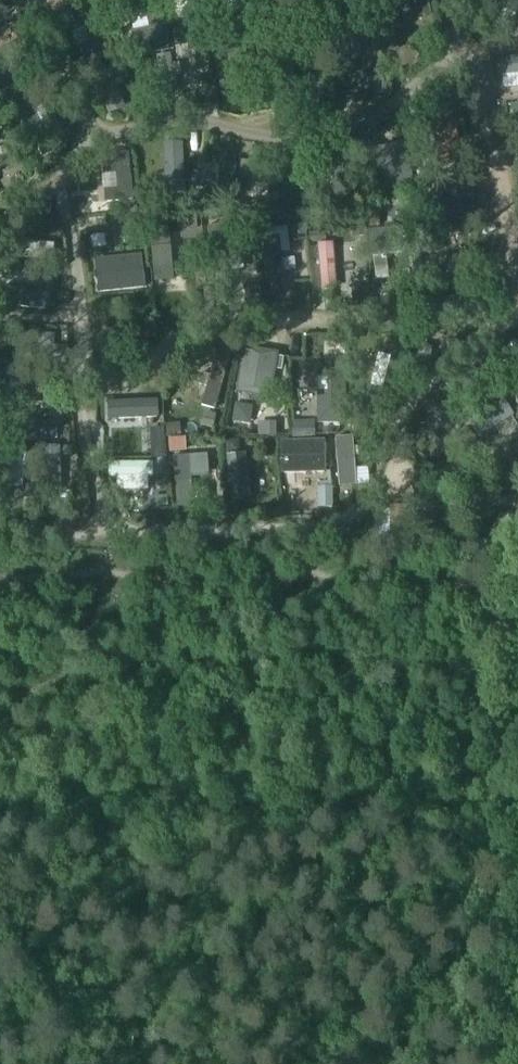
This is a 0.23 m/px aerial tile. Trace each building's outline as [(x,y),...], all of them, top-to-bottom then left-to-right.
[(153,49),(169,45),(158,0),(142,0),(145,13),(149,30),(134,33),(132,34),(136,53),(153,49)] [(198,26),(215,24),(211,0),(194,0),(198,26)] [(255,20),(268,18),(265,0),(252,0),(255,20)] [(432,9),(430,0),(414,0),(417,12),(432,9)] [(501,30),(515,30),(515,0),(502,0),(501,30)] [(180,2),(168,4),(173,32),(185,30),(180,2)] [(408,3),(375,10),(385,54),(399,51),(395,30),(393,24),(408,21),(412,20),(408,3)] [(94,9),(78,16),(85,31),(91,45),(96,57),(112,50),(94,9)] [(223,20),(226,34),(240,31),(237,18),(223,20)] [(243,41),(212,48),(222,91),(252,84),(243,41)] [(170,55),(157,57),(163,96),(176,94),(174,79),(172,67),(170,55)] [(496,61),(497,76),(517,75),(517,59),(496,61)] [(109,67),(94,73),(110,115),(125,109),(115,83),(110,70),(109,67)] [(24,95),(7,103),(27,142),(44,133),(42,130),(32,112),(24,95)] [(403,144),(372,152),(381,191),(412,184),(403,144)] [(183,145),(163,146),(165,176),(165,188),(166,195),(185,194),(183,145)] [(0,150),(0,161),(14,158),(12,147),(0,150)] [(127,154),(99,156),(101,176),(117,174),(118,191),(102,192),(103,202),(131,200),(127,154)] [(291,157),(274,158),(276,190),(277,216),(277,220),(294,219),(291,157)] [(348,161),(331,161),(332,208),(349,208),(348,161)] [(200,191),(198,208),(203,209),(225,211),(231,212),(236,166),(219,164),(217,193),(200,191)] [(451,196),(468,194),(466,181),(449,183),(451,196)] [(168,220),(149,221),(154,282),(173,281),(168,220)] [(223,226),(208,229),(215,276),(230,274),(230,272),(225,243),(223,226)] [(388,230),(369,232),(373,258),(386,257),(391,256),(388,230)] [(279,238),(262,240),(267,290),(284,288),(281,254),(279,238)] [(92,240),(92,254),(111,254),(110,239),(92,240)] [(6,240),(5,257),(52,260),(53,243),(6,240)] [(333,244),(317,245),(321,291),(337,290),(333,244)] [(141,256),(95,261),(99,294),(145,289),(141,256)] [(2,289),(1,306),(46,310),(48,293),(2,289)] [(471,296),(427,304),(430,319),(437,318),(466,313),(474,311),(471,296)] [(383,389),(382,396),(398,400),(411,349),(394,345),(391,358),(383,389)] [(21,349),(21,366),(67,366),(67,349),(21,349)] [(245,349),(237,393),(254,396),(252,403),(269,406),(270,399),(275,370),(277,357),(278,355),(245,349)] [(206,389),(201,406),(215,411),(231,355),(218,351),(210,377),(206,389)] [(320,366),(320,421),(348,422),(348,366),(320,366)] [(157,401),(107,402),(107,420),(158,418),(157,401)] [(504,403),(469,425),(478,439),(513,417),(504,403)] [(57,422),(12,425),(13,443),(58,440),(57,422)] [(309,438),(309,423),(294,423),(294,438),(309,438)] [(464,428),(454,439),(467,450),(477,439),(464,428)] [(352,439),(335,440),(339,488),(355,487),(355,483),(354,470),(352,439)] [(170,441),(171,453),(187,452),(186,440),(170,441)] [(325,443),(282,444),(283,474),(326,473),(325,443)] [(59,447),(41,448),(43,494),(60,494),(59,447)] [(12,449),(8,487),(22,488),(23,474),(26,450),(12,449)] [(245,454),(227,456),(230,501),(248,500),(245,454)] [(190,457),(173,459),(177,509),(194,508),(192,479),(191,473),(190,457)] [(152,464),(109,464),(110,479),(116,478),(148,478),(152,478),(152,464)] [(318,488),(319,509),(333,509),(332,488),(318,488)] [(409,508),(392,508),(392,511),(393,544),(393,560),(409,560),(409,508)]
